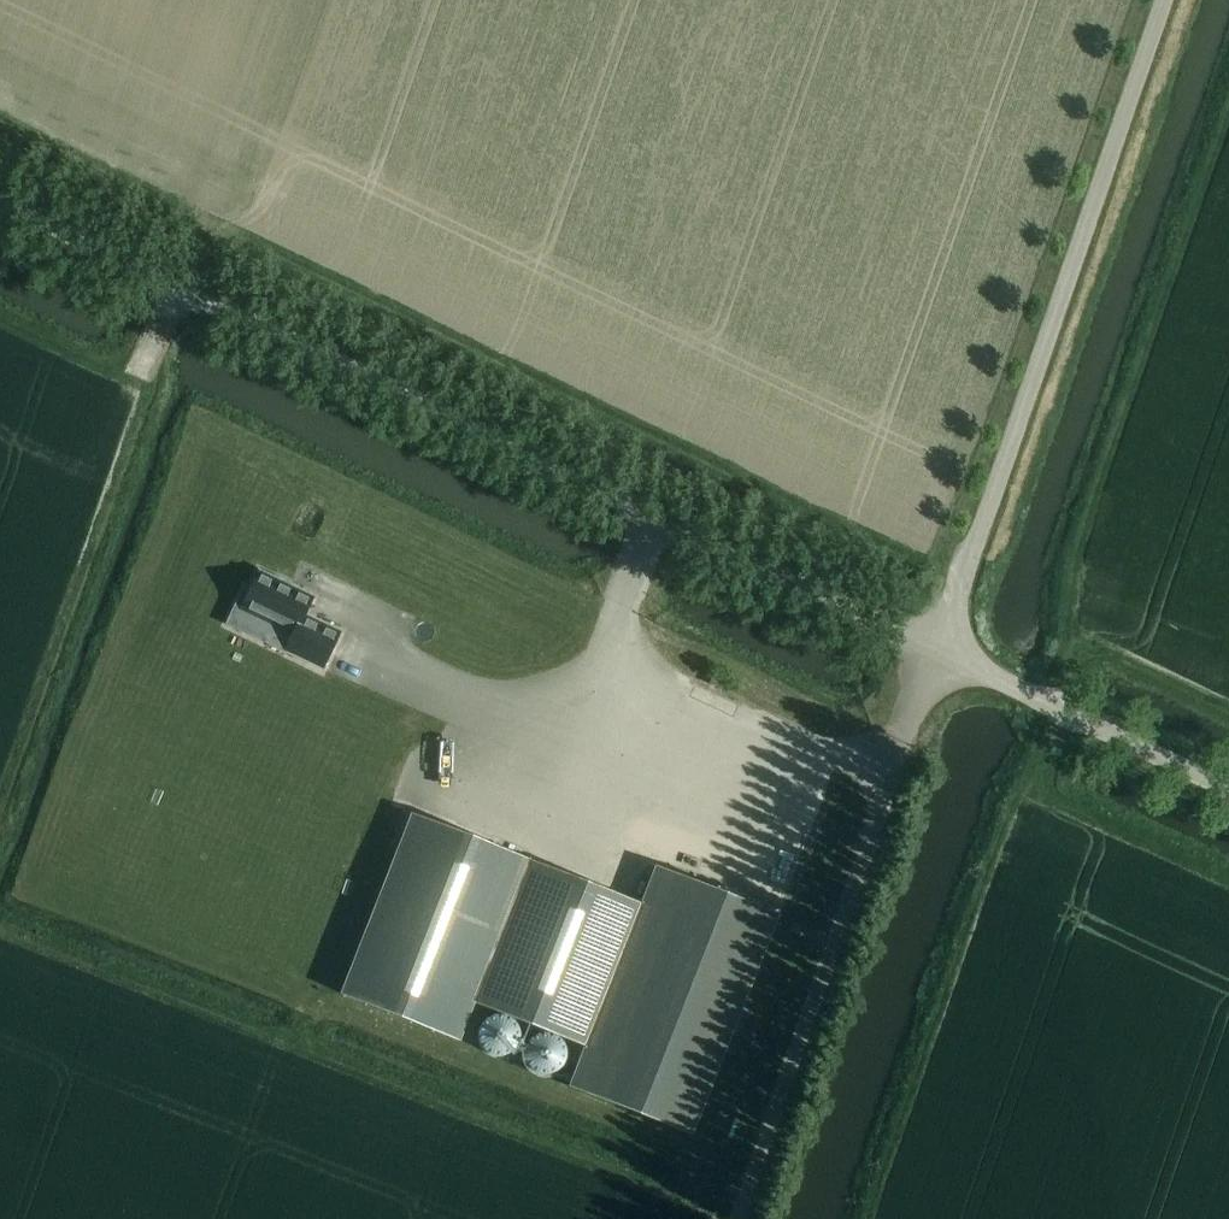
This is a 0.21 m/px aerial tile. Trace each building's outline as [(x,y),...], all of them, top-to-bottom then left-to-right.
[(314,594),(258,567),(249,587),(243,584),(225,622),(323,670),(342,629),(306,612),(314,594)] [(711,669),(707,679),(721,685),(725,676),(711,669)] [(655,868),(640,904),(414,815),(343,993),(456,1037),(470,1000),(585,1045),(570,1082),(688,1128),(773,914),(655,868)] [(483,1059),(492,1062),(501,1062),(509,1057),(515,1049),(516,1040),(514,1031),(507,1024),(498,1020),(489,1021),(481,1026),(475,1033),(474,1043),(476,1052),(483,1059)] [(528,1077),(537,1080),(546,1080),(554,1075),(560,1067),(561,1058),(559,1049),(552,1042),(543,1039),(534,1039),(526,1044),(520,1052),(519,1061),(521,1070),(528,1077)]
